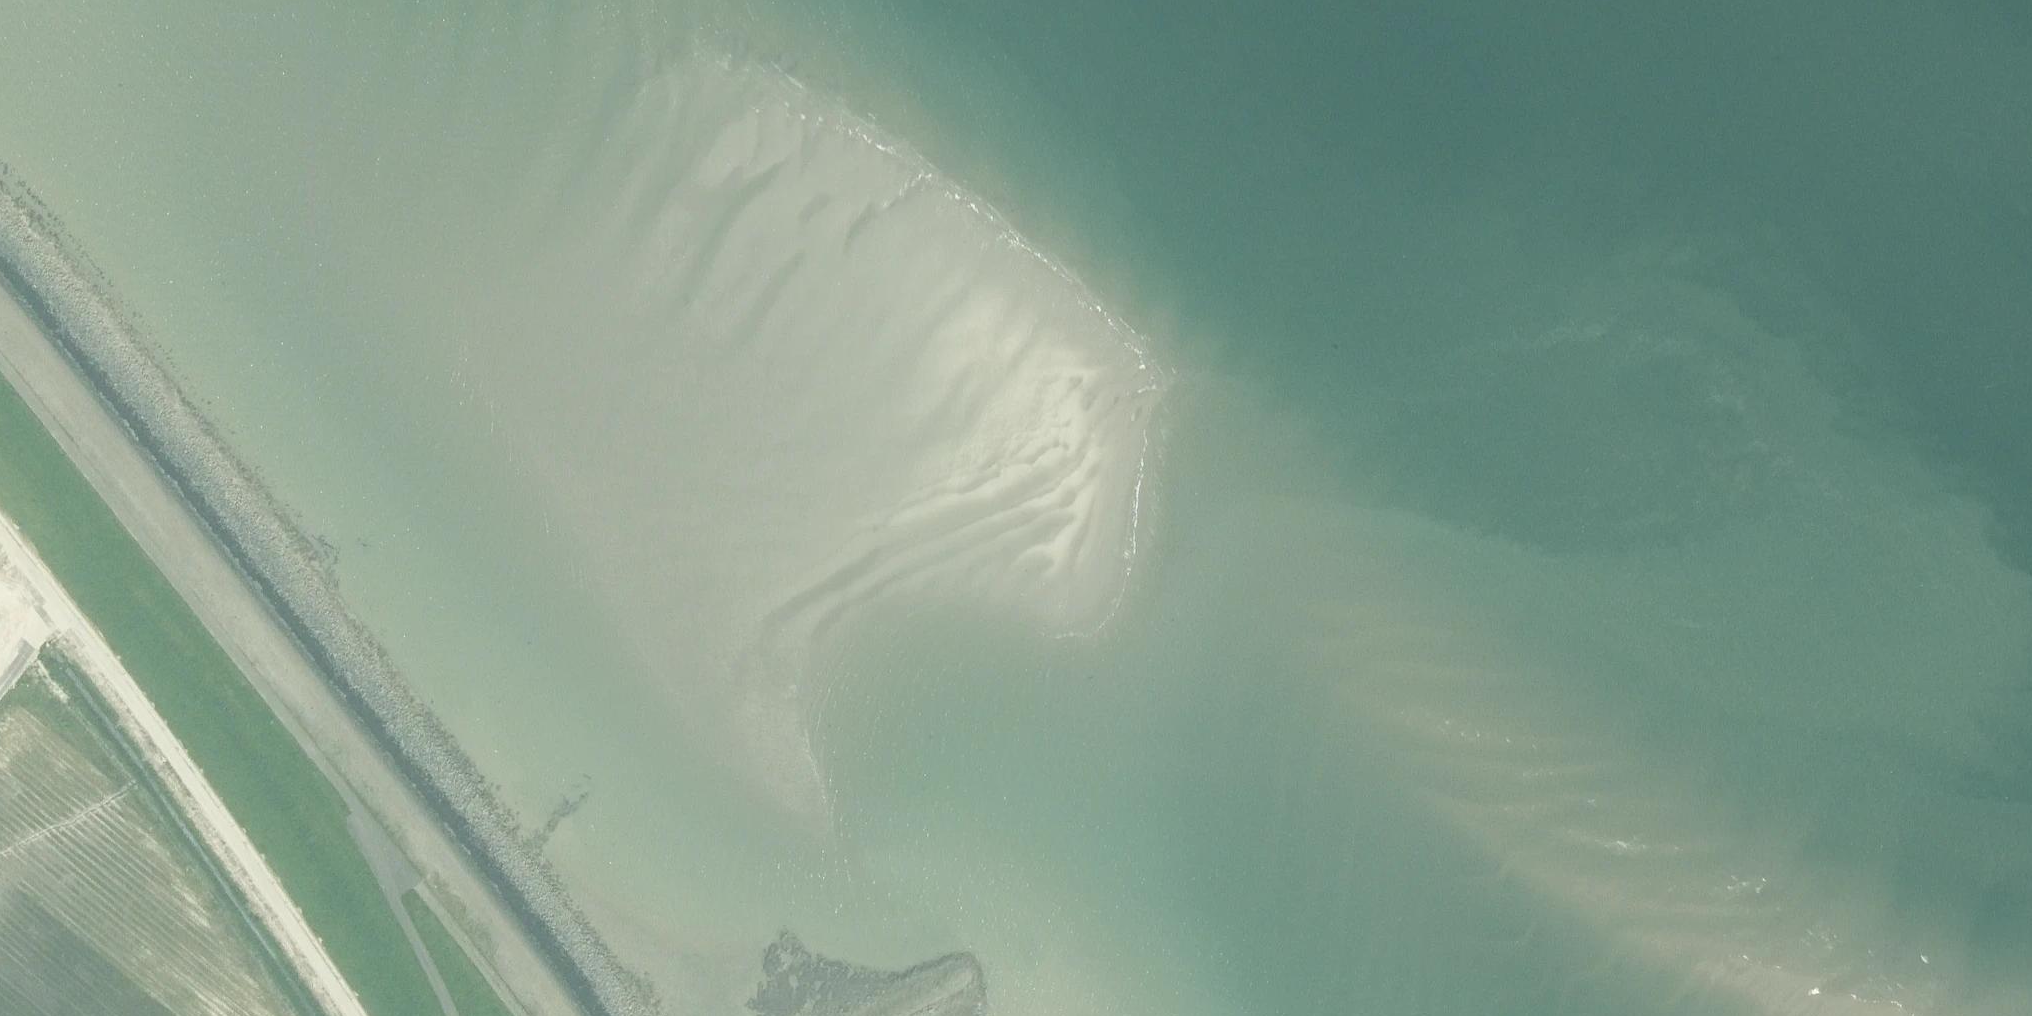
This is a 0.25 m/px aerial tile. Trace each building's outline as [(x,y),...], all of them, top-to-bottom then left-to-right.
[(46,642),(54,635),(50,631),(42,637),(46,642)]
